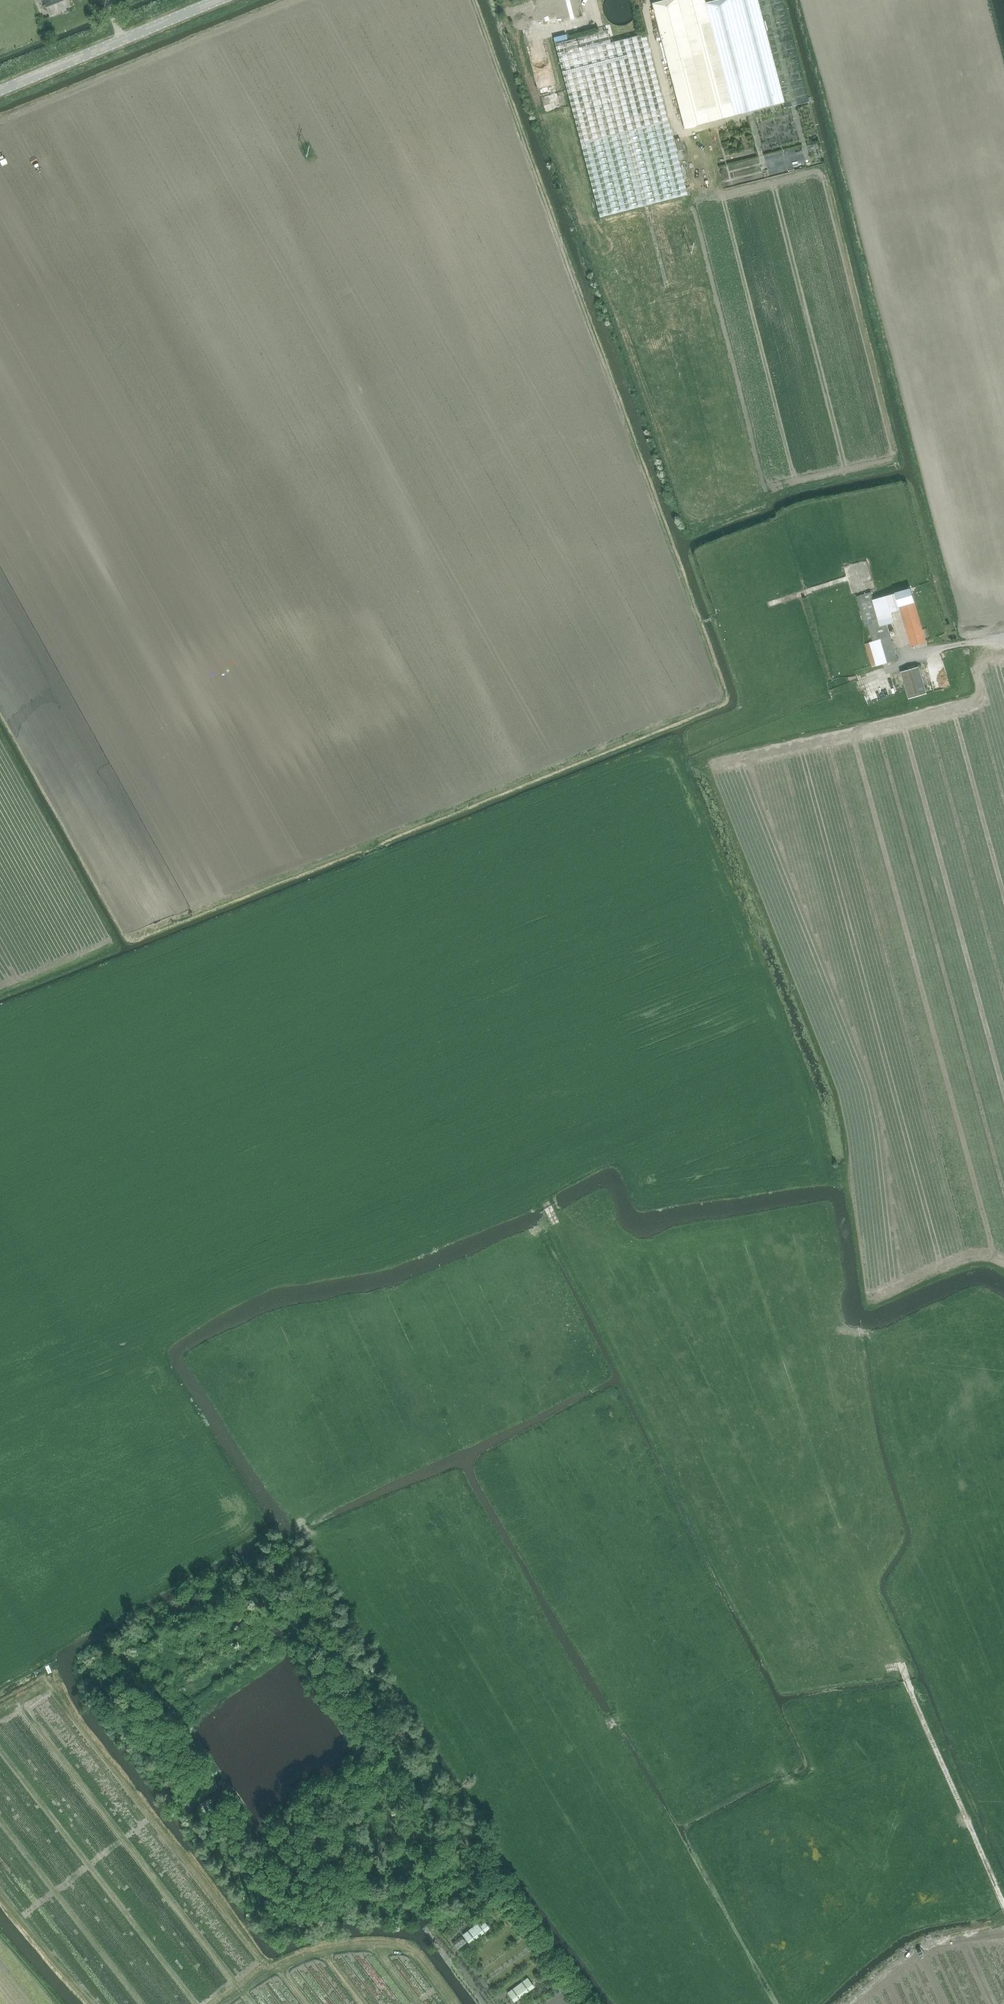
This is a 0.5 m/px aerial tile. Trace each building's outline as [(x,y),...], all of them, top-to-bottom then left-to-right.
[(68,6),(66,0),(44,0),(50,15),(58,12),(58,11),(68,6)] [(652,3),(684,128),(784,102),(757,0),(716,0),(705,3),(704,0),(665,0),(652,3)] [(607,30),(555,44),(600,218),(687,195),(645,33),(610,42),(607,30)] [(864,560),(842,567),(850,588),(864,583),(862,577),(869,574),(864,560)] [(895,593),(898,601),(911,646),(926,642),(911,589),(895,593)] [(857,597),(858,601),(862,612),(860,613),(865,629),(869,628),(873,642),(865,644),(868,654),(871,664),(872,667),(897,659),(887,624),(894,622),(887,596),(873,600),(871,593),(857,597)] [(926,668),(939,668),(938,655),(926,656),(926,668)] [(926,693),(918,667),(901,672),(909,698),(926,693)] [(446,1851),(435,1861),(440,1866),(451,1857),(446,1851)] [(452,1857),(441,1867),(444,1870),(455,1861),(452,1857)] [(447,1873),(452,1879),(463,1869),(458,1863),(447,1873)] [(430,1868),(424,1873),(429,1879),(435,1874),(430,1868)] [(458,1930),(457,1930),(465,1922),(461,1917),(452,1925),(451,1924),(444,1930),(451,1937),(458,1930)] [(462,1934),(470,1944),(490,1928),(483,1918),(462,1934)] [(457,1949),(466,1942),(462,1936),(453,1943),(457,1949)] [(507,1992),(514,2002),(534,1987),(527,1977),(507,1992)]
